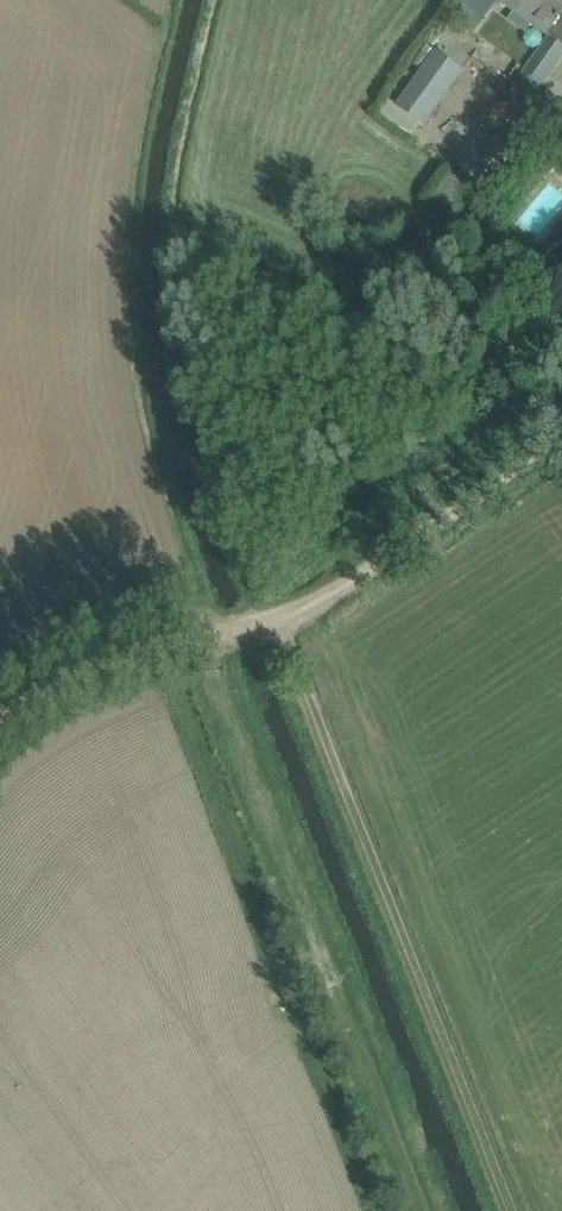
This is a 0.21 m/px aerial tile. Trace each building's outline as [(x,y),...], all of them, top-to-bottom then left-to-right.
[(489,13),(498,0),(472,0),(489,13)] [(547,33),(554,24),(561,13),(561,0),(501,0),(547,33)] [(524,109),(561,56),(561,44),(551,36),(508,97),(524,109)] [(434,50),(396,105),(425,126),(464,70),(434,50)] [(459,195),(447,186),(437,202),(448,210),(459,195)]
